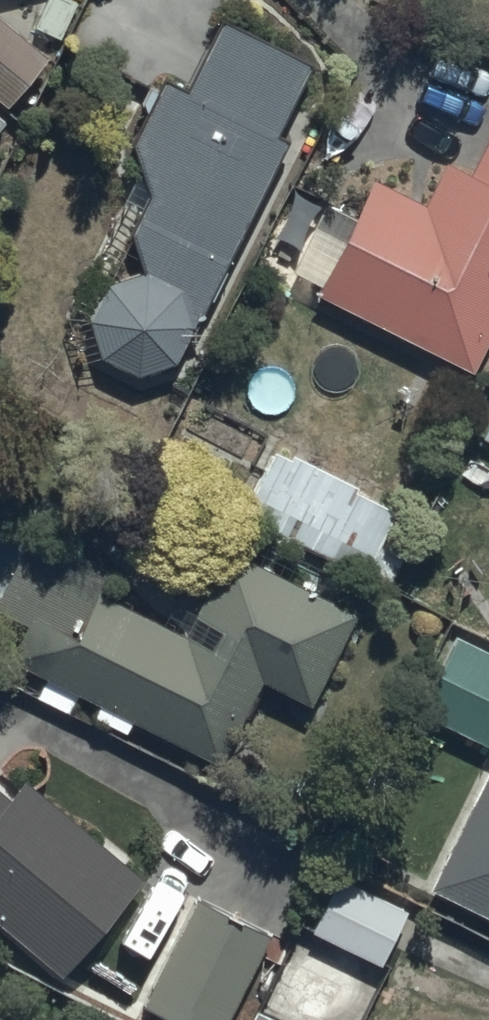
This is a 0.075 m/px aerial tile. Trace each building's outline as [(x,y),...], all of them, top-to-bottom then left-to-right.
[(173,345),(280,125),(269,120),(305,48),(220,5),(184,74),(160,63),(131,128),(147,180),(129,218),(141,257),(136,257),(132,257),(128,258),(123,259),(119,261),(115,263),(111,265),(108,267),(104,270),(101,273),(98,277),(96,281),(94,284),(92,288),(90,292),(89,297),(88,301),(88,305),(88,310),(88,314),(89,319),(90,323),(92,327),(94,331),(96,335),(99,338),(101,342),(104,345),(108,348),(111,350),(115,352),(119,354),(123,356),(128,357),(132,358),(136,358),(141,358),(145,358),(150,357),(154,356),(158,354),(162,352),(166,350),(169,348),(173,345)] [(0,8),(0,89),(5,93),(44,42),(0,8)] [(370,166),(351,205),(321,191),(288,261),(317,275),(313,282),(470,357),(488,317),(488,114),(470,160),(439,147),(422,188),(370,166)] [(480,430),(488,435),(488,412),(480,430)] [(392,497),(354,478),(356,473),(289,441),(286,446),(269,438),(237,503),(360,563),(392,497)] [(95,578),(106,556),(27,518),(0,574),(0,598),(24,610),(7,646),(45,664),(33,689),(118,730),(129,707),(216,749),(255,667),(306,691),(351,597),(223,534),(181,619),(95,578)] [(453,624),(416,699),(488,736),(488,642),(453,624)] [(425,871),(488,904),(488,746),(425,871)] [(21,766),(5,785),(0,781),(0,914),(58,962),(139,865),(21,766)] [(378,951),(403,899),(332,866),(307,918),(378,951)] [(268,930),(197,895),(143,1004),(176,1019),(223,1019),(268,930)] [(291,1018),(252,999),(243,1019),(290,1019),(291,1018)]
